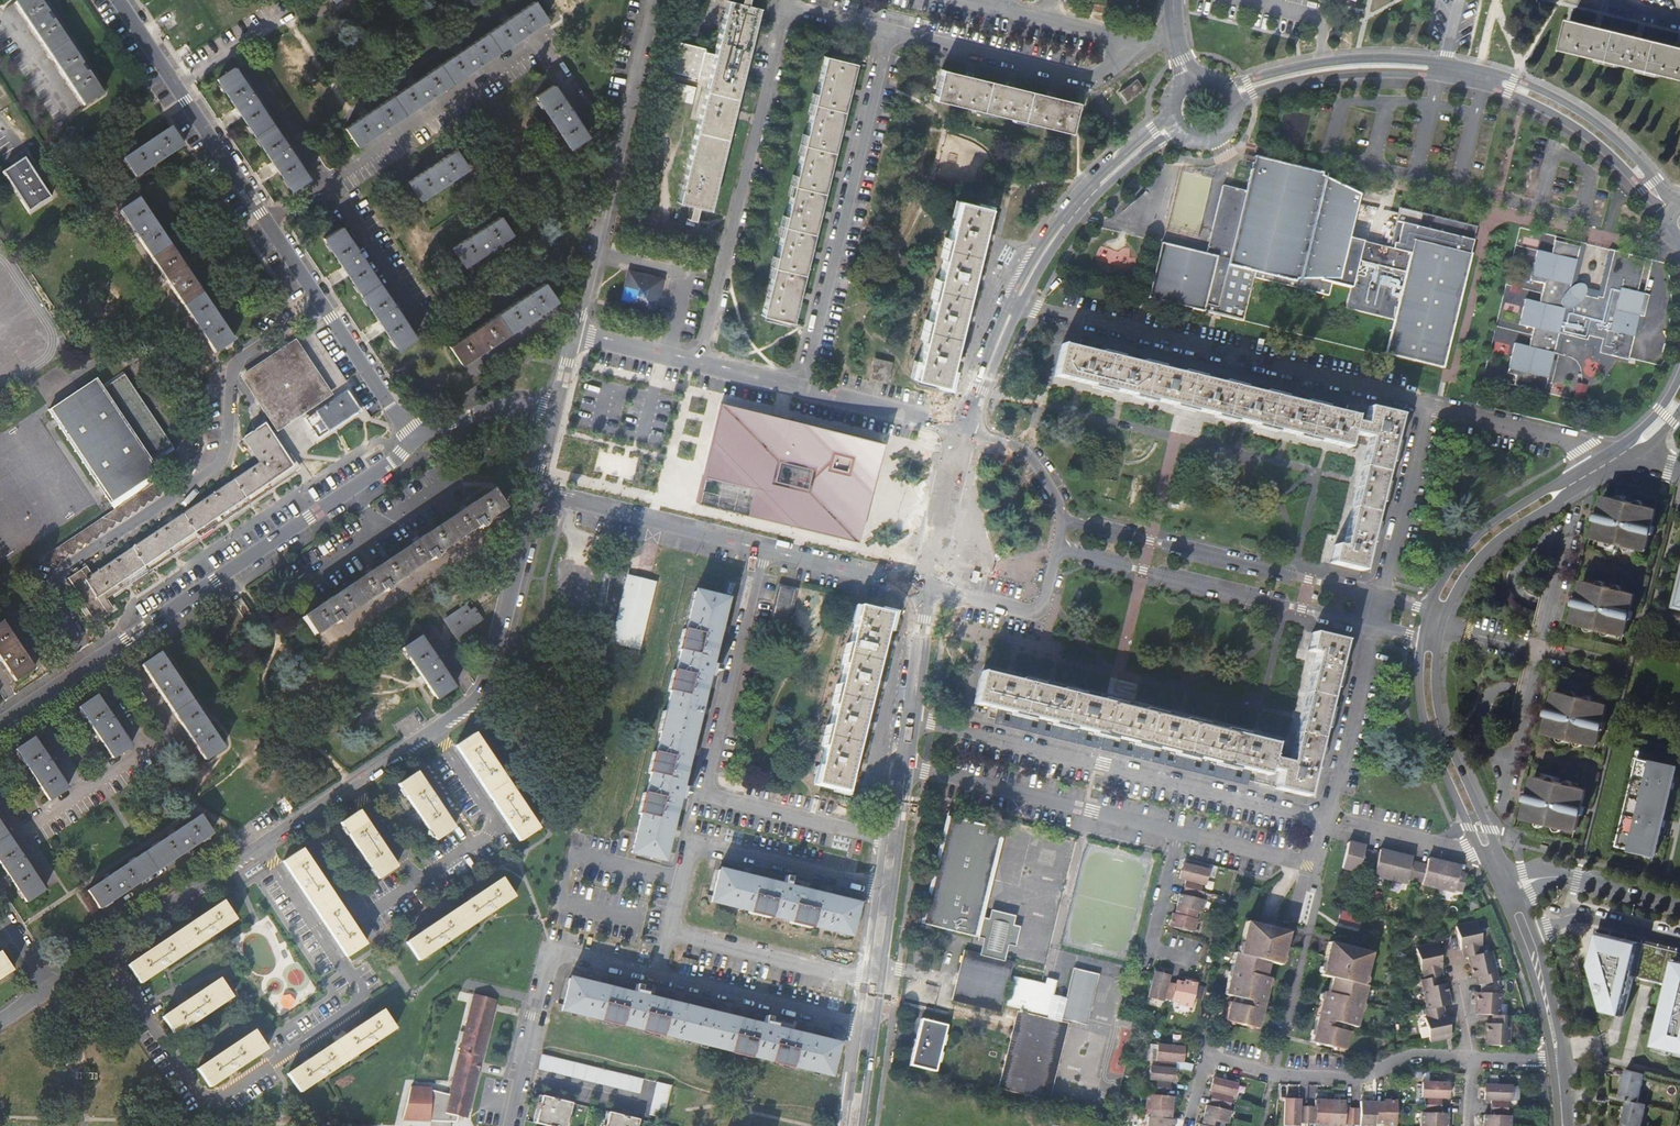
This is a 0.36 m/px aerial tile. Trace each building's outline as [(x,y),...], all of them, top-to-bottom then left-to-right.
[(69,42),(54,21),(52,22),(49,18),(46,14),(48,12),(40,0),(19,0),(16,2),(34,28),(51,53),(68,79),(85,105),(103,93),(89,71),(86,73),(83,69),(81,65),(83,63),(73,48),(69,42)] [(708,78),(678,202),(709,210),(759,8),(728,0),(714,53),(708,78)] [(537,6),(489,38),(502,58),(550,25),(537,6)] [(1563,50),(1679,79),(1679,46),(1639,36),(1598,26),(1571,20),(1563,50)] [(489,38),(442,70),(454,89),(502,58),(489,38)] [(669,39),(662,69),(698,79),(699,76),(705,51),(706,48),(669,39)] [(714,53),(705,51),(699,76),(708,78),(714,53)] [(844,112),(856,63),(825,56),(814,104),(844,112)] [(237,68),(218,81),(255,136),(274,123),(237,68)] [(989,81),(941,69),(934,100),(981,112),(989,81)] [(394,102),(407,121),(454,89),(442,70),(394,102)] [(1136,79),(1119,91),(1126,102),(1144,89),(1136,79)] [(673,98),(694,102),(697,85),(676,81),(673,98)] [(1032,91),(989,81),(981,112),(1024,122),(1032,91)] [(535,96),(555,126),(570,147),(587,136),(553,85),(535,96)] [(1078,103),(1032,91),(1024,122),(1071,133),(1078,103)] [(394,102),(345,134),(358,153),(407,121),(394,102)] [(834,153),(844,112),(814,104),(804,145),(834,153)] [(312,181),(274,123),(255,136),(293,193),(312,181)] [(183,146),(171,128),(124,159),(136,177),(183,146)] [(824,193),(834,153),(804,145),(794,186),(824,193)] [(425,170),(408,181),(420,199),(467,167),(455,149),(425,170)] [(1374,239),(1333,230),(1344,180),(1328,176),(1326,178),(1321,175),(1322,173),(1254,156),(1246,191),(1240,189),(1243,180),(1225,175),(1222,185),(1218,202),(1209,199),(1202,226),(1212,228),(1205,254),(1161,243),(1148,297),(1243,320),(1254,272),(1295,282),(1296,279),(1322,279),(1334,283),(1331,299),(1378,309),(1370,344),(1429,357),(1461,216),(1383,199),(1374,239)] [(4,172),(12,185),(17,181),(33,171),(25,158),(4,172)] [(51,197),(33,171),(17,181),(12,185),(29,211),(51,197)] [(814,234),(824,193),(794,186),(784,227),(814,234)] [(137,197),(119,209),(151,257),(170,244),(137,197)] [(957,200),(914,377),(945,385),(952,358),(962,317),(972,276),(982,235),(988,208),(957,200)] [(500,216),(470,236),(452,247),(464,265),(511,234),(500,216)] [(803,276),(814,234),(784,227),(774,269),(803,276)] [(343,228),(324,241),(362,297),(380,284),(343,228)] [(1573,282),(1584,235),(1559,230),(1554,252),(1532,247),(1525,277),(1539,281),(1534,299),(1520,296),(1515,322),(1529,325),(1524,344),(1511,340),(1504,371),(1513,373),(1508,391),(1539,397),(1543,379),(1548,381),(1554,350),(1550,349),(1554,330),(1583,336),(1584,332),(1598,335),(1595,349),(1624,355),(1647,255),(1631,251),(1632,246),(1617,243),(1607,290),(1592,286),(1573,282)] [(1589,237),(1584,235),(1573,282),(1592,286),(1607,290),(1617,243),(1613,242),(1604,281),(1580,276),(1589,237)] [(202,292),(170,244),(151,257),(183,304),(202,292)] [(791,323),(803,276),(774,269),(762,316),(791,323)] [(646,307),(655,309),(662,279),(628,271),(620,305),(645,311),(646,307)] [(500,313),(512,331),(560,299),(547,281),(500,313)] [(418,340),(380,284),(362,297),(399,353),(418,340)] [(235,340),(202,292),(183,304),(215,353),(235,340)] [(462,364),(512,331),(500,313),(450,345),(462,364)] [(1550,349),(1554,350),(1558,336),(1591,344),(1589,353),(1623,361),(1624,355),(1595,349),(1598,335),(1584,332),(1583,336),(1554,330),(1550,349)] [(1350,433),(1353,422),(1354,416),(1324,409),(1327,396),(1306,391),(1303,404),(1282,399),(1286,386),(1265,380),(1261,394),(1242,389),(1245,376),(1225,371),(1221,384),(1160,369),(1163,356),(1142,351),(1139,364),(1119,359),(1123,346),(1102,340),(1099,354),(1061,345),(1053,376),(1347,448),(1350,433)] [(242,377),(278,429),(330,394),(294,342),(242,377)] [(876,361),(872,377),(885,380),(889,364),(876,361)] [(95,379),(48,411),(110,503),(157,471),(151,462),(172,446),(171,445),(176,441),(130,373),(125,377),(123,374),(102,389),(95,379)] [(359,410),(347,392),(334,401),(306,419),(318,438),(359,410)] [(882,440),(720,402),(697,502),(849,538),(864,474),(873,477),(882,440)] [(1341,547),(1333,545),(1329,564),(1360,571),(1399,414),(1368,407),(1363,424),(1382,429),(1377,448),(1366,445),(1355,493),(1346,529),(1357,531),(1352,549),(1341,547)] [(1368,437),(1366,445),(1377,448),(1382,429),(1363,424),(1353,422),(1350,433),(1368,437)] [(112,608),(106,599),(102,594),(148,564),(173,547),(232,507),(281,474),(293,466),(265,424),(243,439),(260,463),(212,495),(169,524),(111,562),(92,576),(86,567),(69,579),(96,619),(112,608)] [(873,477),(864,474),(849,538),(858,540),(873,477)] [(179,480),(165,476),(93,523),(37,560),(58,566),(62,560),(66,561),(69,554),(74,555),(77,549),(81,550),(84,544),(89,545),(93,538),(97,540),(100,534),(105,535),(108,528),(113,530),(116,523),(121,524),(124,517),(129,519),(132,512),(136,513),(140,507),(144,508),(147,502),(152,503),(155,497),(160,498),(163,492),(167,493),(171,486),(175,487),(179,480)] [(1660,502),(1608,490),(1597,535),(1648,548),(1660,502)] [(491,491),(444,522),(457,541),(503,510),(491,491)] [(444,522),(394,555),(407,574),(457,541),(444,522)] [(1346,529),(1341,547),(1352,549),(1357,531),(1346,529)] [(643,632),(659,566),(634,560),(636,551),(619,547),(601,622),(643,632)] [(394,555),(348,586),(361,605),(407,574),(394,555)] [(1574,625),(1625,637),(1637,593),(1585,580),(1574,625)] [(302,617),(314,636),(361,605),(348,586),(302,617)] [(780,587),(770,630),(783,634),(794,591),(780,587)] [(694,592),(631,852),(662,859),(668,832),(677,796),(689,749),(698,709),(706,676),(718,626),(725,599),(694,592)] [(242,600),(240,599),(234,603),(244,617),(251,613),(242,600)] [(444,620),(456,637),(482,620),(474,608),(469,611),(465,606),(444,620)] [(858,606),(815,784),(846,792),(853,764),(863,723),(873,683),(883,641),(890,614),(858,606)] [(17,645),(1,622),(0,622),(0,659),(16,682),(34,670),(17,645)] [(1297,777),(1279,772),(1274,789),(1306,797),(1343,640),(1312,633),(1307,651),(1316,653),(1326,655),(1322,674),(1311,672),(1300,719),(1291,756),(1302,758),(1297,777)] [(401,649),(426,685),(436,700),(454,688),(420,636),(401,649)] [(160,652),(140,665),(172,713),(192,700),(160,652)] [(1316,653),(1311,672),(1322,674),(1326,655),(1316,653)] [(1268,769),(1271,758),(1275,744),(1254,739),(1180,721),(1112,704),(1050,689),(981,672),(974,703),(1011,712),(1007,726),(1029,731),(1032,718),(1052,722),(1048,736),(1070,742),(1073,728),(1134,742),(1130,756),(1151,761),(1154,748),(1175,752),(1171,767),(1192,772),(1195,758),(1216,763),(1212,776),(1233,781),(1236,768),(1267,775),(1268,769)] [(1595,753),(1607,706),(1556,693),(1544,739),(1595,753)] [(112,759),(131,747),(96,696),(78,708),(102,743),(112,759)] [(225,749),(192,700),(172,713),(205,762),(225,749)] [(507,780),(474,732),(455,745),(488,793),(507,780)] [(15,750),(39,786),(49,801),(67,789),(33,738),(15,750)] [(1289,762),(1271,758),(1268,769),(1279,772),(1297,777),(1302,758),(1291,756),(1289,762)] [(1642,756),(1620,847),(1657,856),(1658,852),(1674,789),(1679,767),(1679,766),(1642,756)] [(435,840),(452,828),(415,772),(398,784),(408,799),(435,840)] [(539,828),(507,780),(488,793),(519,841),(539,828)] [(1573,842),(1584,798),(1533,785),(1521,829),(1573,842)] [(378,879),(396,866),(358,811),(340,823),(350,838),(378,879)] [(199,815),(143,854),(155,872),(212,834),(199,815)] [(923,923),(949,817),(945,816),(920,922),(923,923)] [(949,817),(923,923),(973,936),(1000,830),(949,817)] [(1015,916),(990,910),(988,919),(982,917),(1004,831),(1000,830),(973,936),(977,937),(983,939),(979,953),(1004,959),(1007,945),(1016,947),(1021,927),(1012,925),(1015,916)] [(8,845),(0,833),(0,851),(8,845)] [(1355,844),(1347,842),(1340,868),(1358,872),(1359,869),(1374,872),(1373,876),(1406,883),(1407,880),(1422,883),(1421,887),(1453,894),(1454,891),(1461,892),(1465,874),(1458,873),(1460,865),(1448,863),(1431,859),(1428,858),(1426,865),(1411,862),(1412,857),(1404,856),(1378,850),(1378,854),(1363,851),(1364,846),(1355,844)] [(8,845),(0,851),(0,875),(26,914),(46,901),(8,845)] [(333,896),(302,849),(283,861),(314,908),(333,896)] [(143,854),(87,891),(100,910),(155,872),(143,854)] [(1207,869),(1182,863),(1178,879),(1184,880),(1181,895),(1178,894),(1173,913),(1172,913),(1168,927),(1193,933),(1196,920),(1194,920),(1196,911),(1199,912),(1202,901),(1200,901),(1202,893),(1199,892),(1201,884),(1203,885),(1207,869)] [(718,871),(711,901),(848,935),(855,904),(827,897),(787,887),(746,878),(718,871)] [(501,877),(452,910),(465,929),(514,896),(501,877)] [(366,945),(333,896),(314,908),(347,958),(366,945)] [(1463,903),(1466,912),(1474,908),(1471,899),(1463,903)] [(176,933),(190,954),(239,922),(225,901),(176,933)] [(417,962),(465,929),(452,910),(404,943),(417,962)] [(1361,925),(1362,912),(1341,910),(1340,923),(1361,925)] [(1485,1023),(1484,1045),(1507,1045),(1509,1016),(1498,1015),(1498,994),(1496,994),(1497,980),(1496,981),(1490,952),(1480,954),(1478,945),(1481,944),(1476,921),(1454,926),(1459,948),(1462,948),(1464,957),(1468,956),(1472,977),(1478,976),(1480,984),(1480,993),(1476,992),(1475,1014),(1491,1015),(1491,1024),(1485,1023)] [(1222,1003),(1222,1006),(1263,1016),(1272,983),(1266,981),(1270,966),(1280,969),(1288,936),(1240,925),(1233,956),(1228,955),(1219,996),(1228,998),(1227,1004),(1222,1003)] [(1599,931),(1592,962),(1605,1010),(1619,1014),(1623,1015),(1633,974),(1668,983),(1669,983),(1669,985),(1668,985),(1662,1007),(1665,1008),(1662,1021),(1664,1021),(1660,1036),(1679,1042),(1679,951),(1624,937),(1611,934),(1599,931)] [(190,954),(176,933),(128,964),(142,986),(190,954)] [(1423,1022),(1427,1046),(1450,1043),(1446,1016),(1443,1017),(1442,1008),(1449,1007),(1446,984),(1439,985),(1438,978),(1441,977),(1439,968),(1443,968),(1439,944),(1416,949),(1419,971),(1422,971),(1423,980),(1420,980),(1425,1011),(1423,1012),(1425,1022),(1423,1022)] [(1323,995),(1311,1045),(1350,1055),(1354,1036),(1350,1035),(1352,1028),(1363,1031),(1373,989),(1369,989),(1377,957),(1329,945),(1320,979),(1332,982),(1329,996),(1323,995)] [(1055,988),(1046,986),(1013,978),(1008,999),(1004,998),(1013,962),(1004,959),(979,953),(964,950),(951,1000),(1001,1013),(1002,1005),(1039,1013),(1039,1016),(1017,1010),(998,1088),(1049,1100),(1068,1023),(1061,1021),(1062,1019),(1086,1024),(1098,974),(1073,969),(1067,999),(1053,996),(1055,988)] [(13,970),(0,952),(0,978),(13,970)] [(1153,972),(1147,998),(1154,1000),(1155,997),(1178,1003),(1177,1005),(1190,1008),(1196,984),(1183,981),(1182,984),(1167,980),(1168,976),(1153,972)] [(178,1005),(163,1016),(175,1035),(232,997),(219,978),(178,1005)] [(569,979),(562,1010),(828,1075),(836,1043),(809,1037),(767,1027),(726,1017),(679,1006),(638,996),(597,986),(569,979)] [(1047,980),(1046,986),(1055,988),(1056,982),(1047,980)] [(467,1116),(495,1001),(474,995),(446,1111),(467,1116)] [(1218,1022),(1259,1032),(1263,1016),(1222,1006),(1218,1022)] [(383,1009),(335,1041),(347,1060),(396,1028),(383,1009)] [(921,1019),(910,1064),(935,1071),(946,1026),(921,1019)] [(213,1058),(197,1068),(210,1086),(267,1049),(254,1030),(213,1058)] [(300,1092),(347,1060),(335,1041),(287,1073),(300,1092)] [(1147,1125),(1170,1125),(1171,1120),(1169,1120),(1171,1098),(1165,1097),(1166,1088),(1169,1089),(1170,1081),(1172,1082),(1174,1061),(1181,1062),(1182,1054),(1178,1054),(1178,1047),(1155,1045),(1154,1060),(1156,1061),(1156,1067),(1148,1066),(1147,1080),(1149,1080),(1147,1095),(1145,1094),(1144,1110),(1150,1110),(1150,1118),(1148,1118),(1147,1125)] [(643,1079),(541,1054),(537,1069),(639,1094),(643,1079)] [(1627,1069),(1620,1097),(1629,1099),(1639,1102),(1645,1074),(1627,1069)] [(1197,1125),(1221,1125),(1222,1122),(1226,1124),(1229,1112),(1227,1111),(1231,1096),(1233,1096),(1236,1085),(1212,1079),(1208,1091),(1211,1092),(1207,1106),(1205,1106),(1200,1125),(1198,1125),(1197,1125)] [(671,1086),(657,1082),(649,1115),(663,1118),(671,1086)] [(1446,1114),(1440,1113),(1441,1098),(1447,1099),(1448,1083),(1421,1082),(1420,1098),(1423,1098),(1423,1113),(1420,1113),(1420,1125),(1446,1125),(1446,1114)] [(1509,1116),(1506,1116),(1507,1101),(1510,1101),(1510,1086),(1484,1085),(1484,1100),(1490,1100),(1490,1116),(1483,1116),(1483,1125),(1509,1125),(1509,1116)] [(535,1123),(549,1125),(566,1125),(572,1103),(542,1096),(535,1123)] [(1622,1125),(1642,1125),(1647,1104),(1639,1102),(1629,1099),(1622,1125)] [(1283,1125),(1298,1125),(1298,1124),(1313,1125),(1343,1125),(1346,1125),(1373,1125),(1373,1123),(1383,1123),(1382,1125),(1394,1125),(1395,1102),(1382,1101),(1382,1103),(1359,1102),(1359,1109),(1344,1108),(1344,1102),(1314,1101),(1314,1107),(1298,1107),(1298,1100),(1284,1100),(1283,1125)] [(609,1112),(606,1125),(637,1125),(639,1119),(609,1112)]
